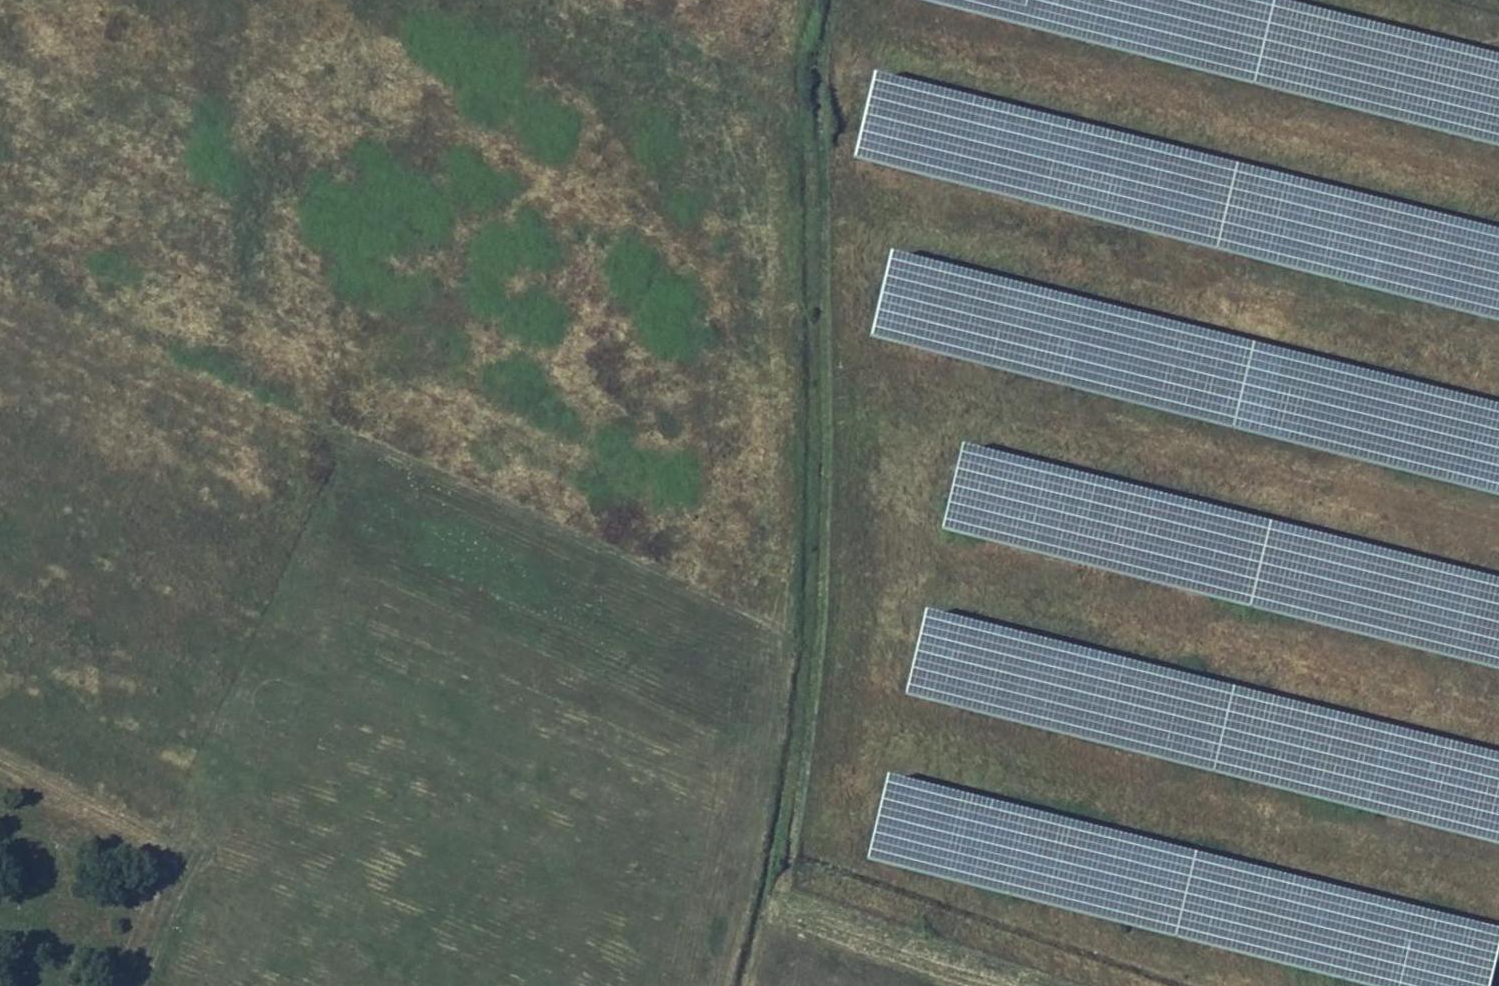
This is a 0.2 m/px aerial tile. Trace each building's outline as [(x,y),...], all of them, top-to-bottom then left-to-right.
[(1498,139),(1498,64),(1245,0),(948,0),(1498,139)] [(855,151),(1498,313),(1498,238),(872,80),(855,151)] [(871,330),(1498,488),(1498,413),(889,259),(871,330)] [(943,522),(1498,662),(1498,587),(961,452),(943,522)] [(907,687),(1498,837),(1498,762),(924,617),(907,687)] [(868,852),(1400,985),(1491,985),(1498,954),(1498,936),(886,782),(868,852)]
